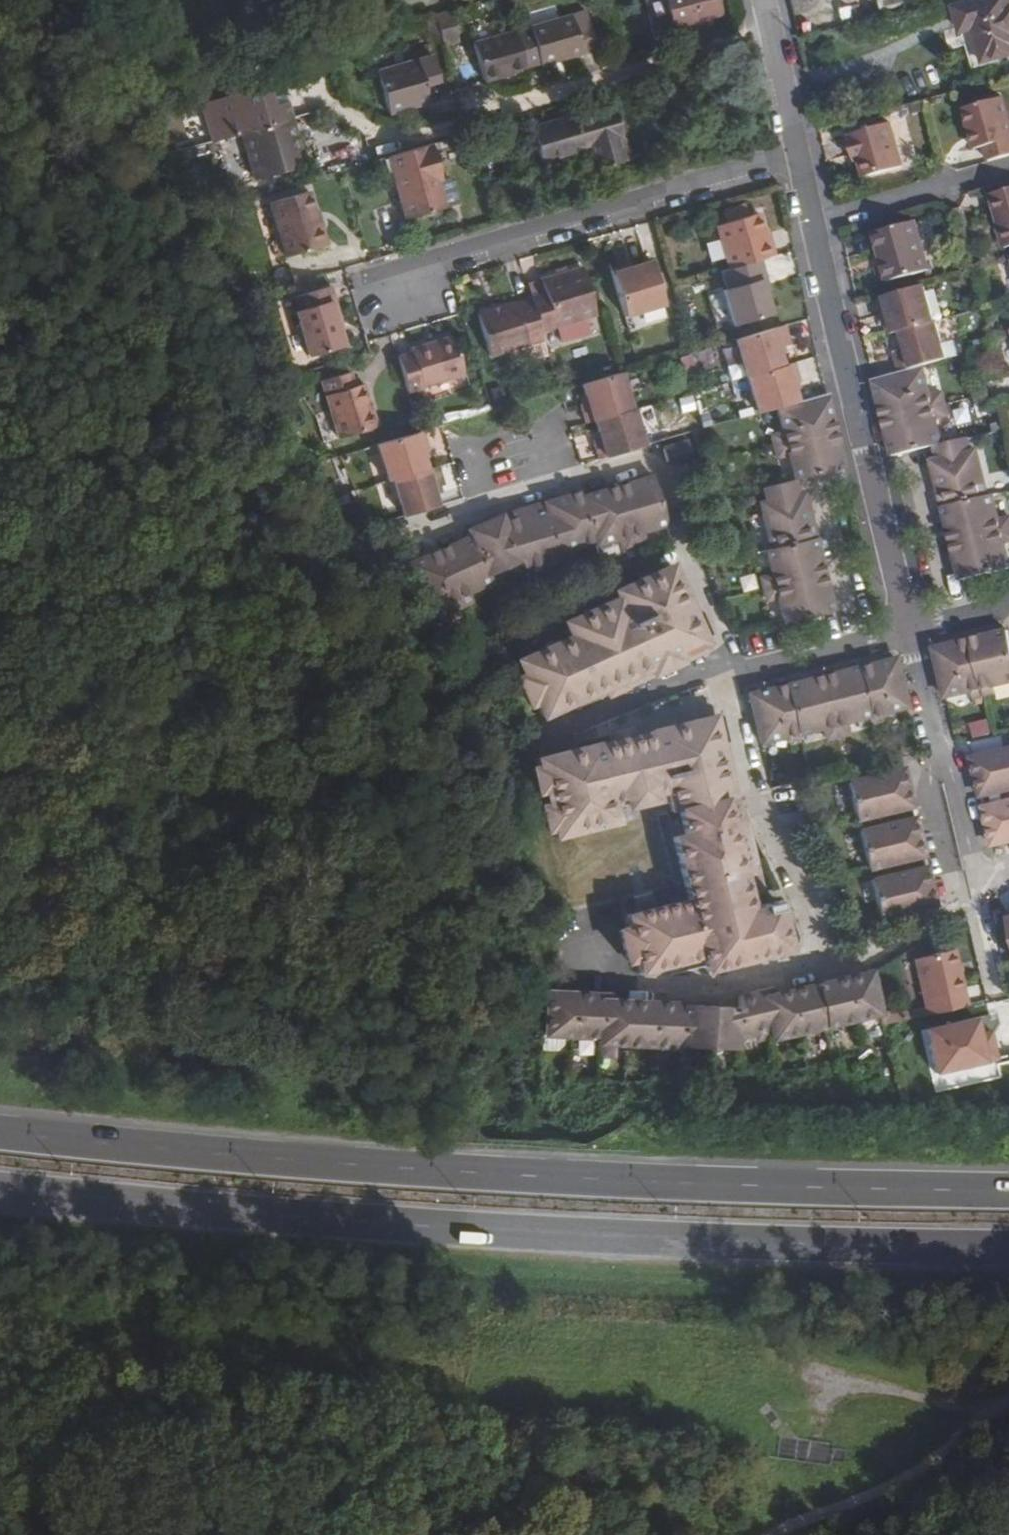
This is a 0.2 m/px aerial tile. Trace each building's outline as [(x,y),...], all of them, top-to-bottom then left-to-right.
[(714,0),(643,0),(652,34),(693,22),(695,31),(717,25),(715,16),(718,15),(714,0)] [(983,63),(1008,56),(1008,0),(986,0),(955,9),(961,33),(973,29),(983,63)] [(449,10),(433,15),(441,42),(457,37),(449,10)] [(539,66),(596,50),(585,11),(529,28),(530,34),(516,38),(514,32),(472,45),(483,81),(525,70),(523,64),(538,60),(539,66)] [(970,67),(983,63),(973,29),(961,33),(970,67)] [(438,82),(431,57),(376,73),(388,115),(428,103),(423,87),(438,82)] [(276,82),(265,86),(272,107),(286,103),(281,86),(276,82)] [(228,97),(240,135),(291,120),(286,103),(272,107),(265,86),(228,97)] [(240,135),(228,97),(200,105),(211,144),(240,135)] [(1008,156),(1008,124),(1002,98),(963,109),(974,149),(984,147),(988,162),(1008,156)] [(629,160),(613,104),(530,129),(540,164),(584,151),(591,172),(629,160)] [(291,120),(240,135),(253,181),(305,165),(291,120)] [(857,157),(863,179),(902,167),(890,124),(850,135),(852,140),(849,141),(854,158),(857,157)] [(439,181),(429,145),(387,158),(389,168),(404,219),(442,209),(435,182),(439,181)] [(387,158),(377,161),(380,171),(389,168),(387,158)] [(444,180),(435,182),(442,209),(456,205),(450,183),(444,180)] [(989,195),(1004,249),(1008,247),(1008,189),(989,195)] [(283,258),(323,246),(313,211),(308,193),(267,205),(283,258)] [(761,260),(774,255),(767,230),(763,232),(758,214),(747,218),(744,206),(723,212),(727,224),(715,227),(727,269),(761,260)] [(313,211),(323,246),(329,245),(319,209),(313,211)] [(877,251),(886,282),(928,270),(914,221),(872,234),(877,251)] [(878,283),(886,282),(877,251),(870,253),(878,283)] [(766,278),(761,260),(727,269),(721,271),(726,290),(722,292),(731,326),(771,315),(764,292),(761,280),(766,278)] [(629,274),(612,278),(624,317),(662,305),(650,262),(627,269),(629,274)] [(610,269),(612,278),(629,274),(627,269),(626,264),(610,269)] [(542,293),(530,297),(530,300),(540,331),(550,328),(574,321),(595,315),(581,268),(539,281),(542,293)] [(770,291),(766,278),(761,280),(764,292),(770,291)] [(539,281),(526,284),(530,297),(542,293),(539,281)] [(936,322),(926,284),(886,296),(896,333),(904,331),(936,322)] [(330,303),(335,301),(331,288),(292,298),(296,312),(294,313),(307,358),(343,347),(338,331),(338,330),(330,303)] [(886,296),(880,297),(891,335),(896,333),(886,296)] [(488,355),(543,340),(540,331),(530,300),(476,315),(488,355)] [(343,329),(335,301),(330,303),(338,330),(343,329)] [(550,328),(553,336),(554,342),(578,335),(574,321),(550,328)] [(947,361),(936,322),(904,331),(908,345),(911,355),(897,360),(901,374),(947,361)] [(738,380),(740,378),(780,367),(777,354),(774,343),(786,340),(782,325),(727,341),(738,380)] [(540,331),(543,340),(553,336),(550,328),(540,331)] [(411,356),(397,360),(406,391),(420,386),(421,388),(463,375),(452,337),(409,350),(411,356)] [(774,343),(777,354),(784,351),(783,347),(787,345),(786,340),(774,343)] [(895,355),(897,360),(911,355),(908,345),(900,348),(901,353),(895,355)] [(740,378),(751,417),(779,409),(796,404),(793,392),(789,380),(797,378),(792,364),(780,367),(740,378)] [(923,370),(873,382),(876,393),(878,400),(885,399),(891,419),(945,407),(942,397),(930,399),(923,370)] [(336,441),(376,429),(363,385),(354,388),(350,374),(319,383),(336,441)] [(578,410),(583,425),(595,422),(627,412),(616,374),(583,384),(590,407),(578,410)] [(789,380),(793,392),(797,390),(796,384),(798,383),(797,378),(789,380)] [(772,436),(774,447),(827,434),(821,412),(829,410),(826,398),(779,409),(785,433),(772,436)] [(883,421),(891,419),(885,399),(878,400),(883,421)] [(934,447),(942,446),(936,421),(947,418),(945,407),(891,419),(897,443),(889,445),(892,457),(934,447)] [(821,412),(827,434),(834,432),(831,421),(829,410),(821,412)] [(594,446),(599,461),(643,448),(632,411),(595,422),(601,443),(594,446)] [(897,443),(891,419),(883,421),(889,445),(897,443)] [(428,446),(423,431),(377,445),(388,481),(427,469),(421,449),(428,446)] [(834,432),(827,434),(831,454),(839,453),(834,432)] [(827,434),(774,447),(777,457),(790,454),(797,481),(843,470),(839,453),(831,454),(827,434)] [(941,507),(990,496),(978,450),(971,451),(967,440),(942,446),(934,447),(936,459),(934,459),(939,474),(944,473),(946,482),(936,484),(941,507)] [(676,461),(690,457),(686,445),(672,449),(676,461)] [(930,461),(936,484),(946,482),(944,473),(939,474),(934,459),(930,461)] [(440,482),(435,466),(427,469),(389,481),(399,517),(438,506),(432,484),(440,482)] [(618,494),(632,546),(644,544),(641,533),(667,526),(652,476),(637,481),(639,489),(618,494)] [(615,486),(618,494),(639,489),(637,481),(615,486)] [(793,482),(761,489),(764,502),(757,504),(768,549),(814,538),(810,525),(808,516),(799,518),(797,510),(802,509),(798,493),(796,493),(793,482)] [(604,489),(594,492),(597,500),(618,494),(615,486),(604,489)] [(566,503),(546,509),(561,562),(572,559),(568,548),(592,541),(593,540),(580,497),(582,496),(581,492),(565,497),(566,503)] [(594,492),(582,496),(580,497),(593,540),(592,541),(594,547),(619,540),(622,550),(632,546),(618,494),(597,500),(594,492)] [(802,492),(798,493),(802,509),(797,510),(799,518),(808,516),(802,492)] [(1008,530),(1008,519),(999,522),(995,506),(993,495),(990,496),(941,507),(946,524),(953,522),(958,544),(1008,530)] [(555,499),(543,503),(546,509),(566,503),(565,497),(555,499)] [(546,509),(543,503),(526,507),(499,515),(502,521),(546,509)] [(561,562),(546,509),(502,521),(523,569),(528,566),(532,573),(561,562)] [(502,521),(499,515),(486,521),(478,524),(481,531),(502,521)] [(481,531),(478,524),(467,529),(469,535),(489,577),(510,567),(513,574),(523,569),(502,521),(481,531)] [(951,545),(958,544),(953,522),(946,524),(951,545)] [(1008,568),(1008,559),(1005,544),(1008,543),(1008,530),(958,544),(965,566),(957,568),(960,580),(1008,568)] [(489,577),(469,535),(461,539),(455,542),(458,549),(438,557),(461,607),(472,603),(468,594),(492,584),(489,577)] [(768,549),(760,551),(766,578),(755,580),(758,591),(815,577),(810,557),(818,556),(814,538),(768,549)] [(458,549),(455,542),(435,551),(438,557),(458,549)] [(951,545),(957,568),(965,566),(958,544),(951,545)] [(422,557),(415,560),(418,566),(438,557),(435,551),(422,557)] [(820,563),(818,556),(810,557),(815,577),(823,575),(820,563)] [(404,565),(430,621),(461,607),(438,557),(418,566),(415,560),(404,565)] [(660,671),(679,662),(675,656),(704,643),(702,638),(691,613),(669,565),(625,585),(628,592),(614,599),(600,605),(604,613),(564,630),(567,638),(514,661),(520,675),(534,704),(539,717),(573,702),(608,686),(646,669),(650,675),(660,671)] [(823,575),(815,577),(821,600),(828,598),(823,575)] [(815,577),(758,591),(761,603),(771,600),(778,625),(832,612),(828,598),(821,600),(815,577)] [(554,609),(557,616),(611,591),(608,585),(554,609)] [(625,585),(611,591),(614,599),(628,592),(625,585)] [(560,623),(564,630),(604,613),(600,605),(560,623)] [(691,613),(702,638),(709,635),(698,609),(691,613)] [(1006,624),(991,628),(993,636),(971,641),(984,695),(996,692),(993,682),(1008,678),(1008,636),(1006,624)] [(993,636),(991,628),(977,631),(969,633),(971,641),(993,636)] [(969,633),(947,639),(948,646),(971,641),(969,633)] [(973,698),(984,695),(971,641),(948,646),(947,639),(932,642),(944,693),(971,686),(973,698)] [(675,656),(679,662),(707,650),(704,643),(675,656)] [(868,710),(870,716),(880,714),(878,708),(905,702),(893,652),(878,655),(879,662),(858,667),(868,710)] [(879,662),(878,655),(856,660),(858,667),(879,662)] [(822,676),(835,729),(846,726),(843,716),(868,710),(858,667),(856,660),(846,663),(842,664),(844,670),(822,676)] [(820,670),(822,676),(844,670),(842,664),(820,670)] [(611,692),(650,675),(646,669),(608,686),(611,692)] [(801,681),(822,676),(820,670),(800,675),(801,681)] [(525,708),(534,704),(520,675),(512,679),(525,708)] [(824,731),(835,729),(822,676),(801,681),(800,675),(791,677),(784,678),(785,685),(795,727),(821,722),(824,731)] [(769,689),(785,685),(784,678),(767,682),(769,689)] [(786,736),(797,733),(795,727),(785,685),(769,689),(767,682),(746,687),(758,737),(785,730),(786,736)] [(713,717),(719,745),(727,743),(720,716),(713,717)] [(551,828),(552,836),(615,821),(610,803),(624,800),(626,808),(654,802),(653,793),(666,791),(671,811),(679,810),(732,797),(719,745),(713,717),(681,725),(663,729),(665,736),(653,739),(652,734),(637,737),(617,741),(600,745),(599,744),(577,749),(534,759),(536,766),(542,789),(545,804),(551,828)] [(615,730),(617,741),(637,737),(634,726),(615,730)] [(665,736),(663,729),(651,730),(652,734),(653,739),(665,736)] [(978,758),(986,794),(1001,791),(1008,789),(1008,751),(978,758)] [(533,791),(542,789),(536,766),(527,768),(533,791)] [(844,785),(852,820),(907,808),(903,792),(898,772),(844,785)] [(1001,791),(1004,804),(1008,803),(1008,789),(1001,791)] [(637,960),(640,971),(671,964),(711,953),(713,962),(715,968),(789,951),(778,902),(752,909),(748,895),(742,874),(750,872),(739,826),(736,813),(732,797),(679,810),(684,832),(673,834),(676,845),(688,898),(626,913),(629,924),(618,927),(626,962),(637,960)] [(1004,804),(990,807),(999,843),(1008,841),(1008,803),(1004,804)] [(541,831),(551,828),(545,804),(536,806),(541,831)] [(671,811),(658,814),(666,847),(672,873),(675,886),(665,888),(647,892),(636,894),(622,898),(626,913),(688,898),(676,845),(673,834),(684,832),(679,810),(671,811)] [(856,834),(864,869),(918,857),(909,821),(856,834)] [(750,824),(739,826),(750,872),(742,874),(748,895),(765,891),(757,856),(750,824)] [(867,884),(875,919),(929,906),(921,871),(867,884)] [(917,965),(931,1020),(971,1010),(958,954),(939,959),(917,965)] [(611,996),(557,994),(555,1035),(609,1037),(608,1043),(741,1048),(741,1040),(759,1036),(775,1032),(776,1037),(777,1039),(879,1015),(869,973),(774,996),(766,998),(765,993),(741,999),(740,1007),(611,1002),(611,996)] [(984,1014),(925,1025),(936,1086),(1002,1075),(994,1028),(987,1030),(984,1014)] [(775,1032),(759,1036),(760,1041),(776,1037),(775,1032)] [(789,1438),(759,1403),(753,1407),(748,1410),(763,1429),(762,1435),(769,1439),(765,1457),(816,1464),(823,1465),(825,1461),(838,1463),(840,1452),(824,1449),(824,1442),(789,1438)]
